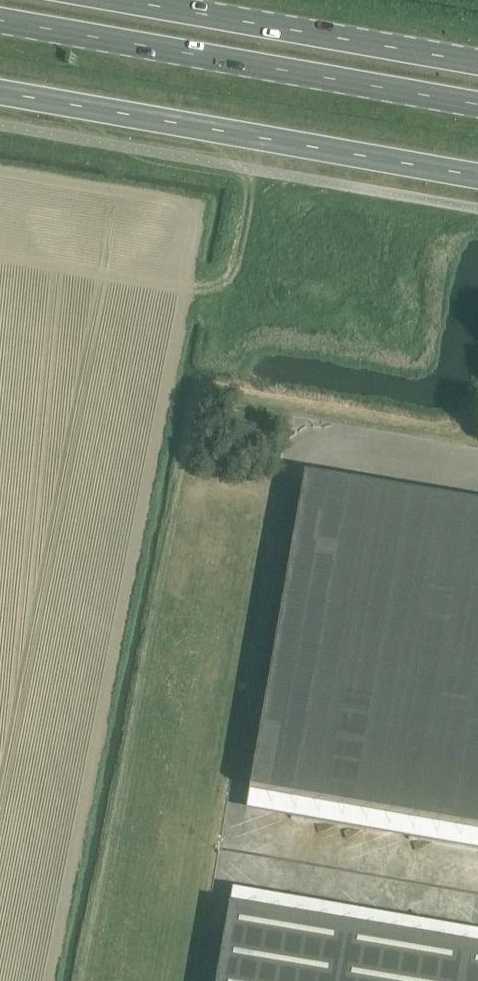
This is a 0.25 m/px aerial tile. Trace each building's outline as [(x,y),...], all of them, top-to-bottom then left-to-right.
[(266,698),(249,794),(477,834),(477,509),(304,478),(266,698)] [(229,911),(216,980),(477,980),(477,955),(229,911)]
